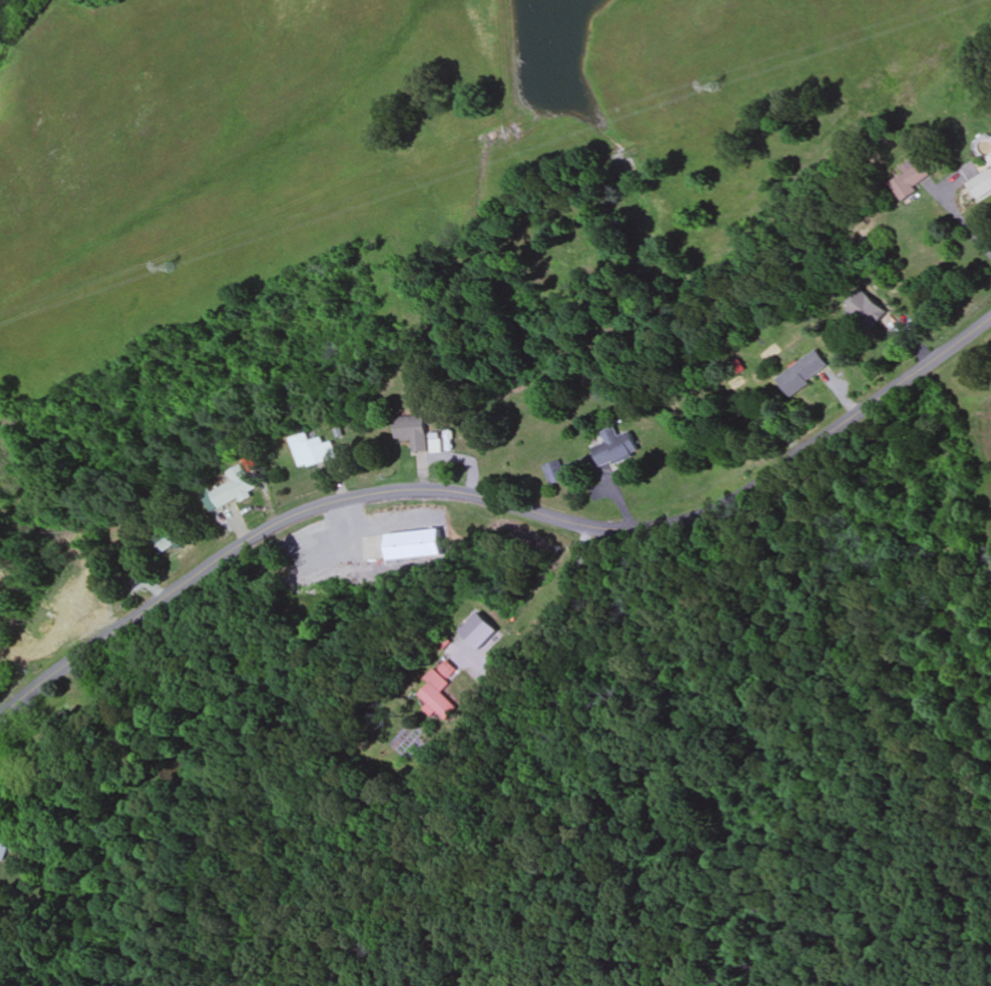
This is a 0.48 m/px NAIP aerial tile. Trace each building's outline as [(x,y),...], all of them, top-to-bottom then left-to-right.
[(968,182),(976,199),(990,191),(990,170),(968,182)] [(843,306),(871,332),(887,315),(859,288),(843,306)] [(829,366),(815,350),(776,382),(790,398),(829,366)] [(395,418),(395,441),(413,441),(413,452),(427,452),(427,418),(395,418)] [(593,447),(599,467),(639,455),(632,433),(618,437),(615,427),(601,432),(605,444),(593,447)] [(337,459),(331,438),(311,444),(308,434),(291,439),(299,469),(337,459)] [(551,486),(566,479),(558,461),(543,468),(551,486)] [(222,478),(227,485),(211,494),(220,511),(256,490),(242,466),(222,478)] [(441,556),(439,529),(387,534),(390,561),(441,556)] [(445,722),(457,710),(440,692),(448,684),(445,681),(455,670),(446,661),(412,693),(433,714),(435,712),(445,722)] [(5,862),(10,845),(3,843),(0,853),(0,860),(5,862)]
